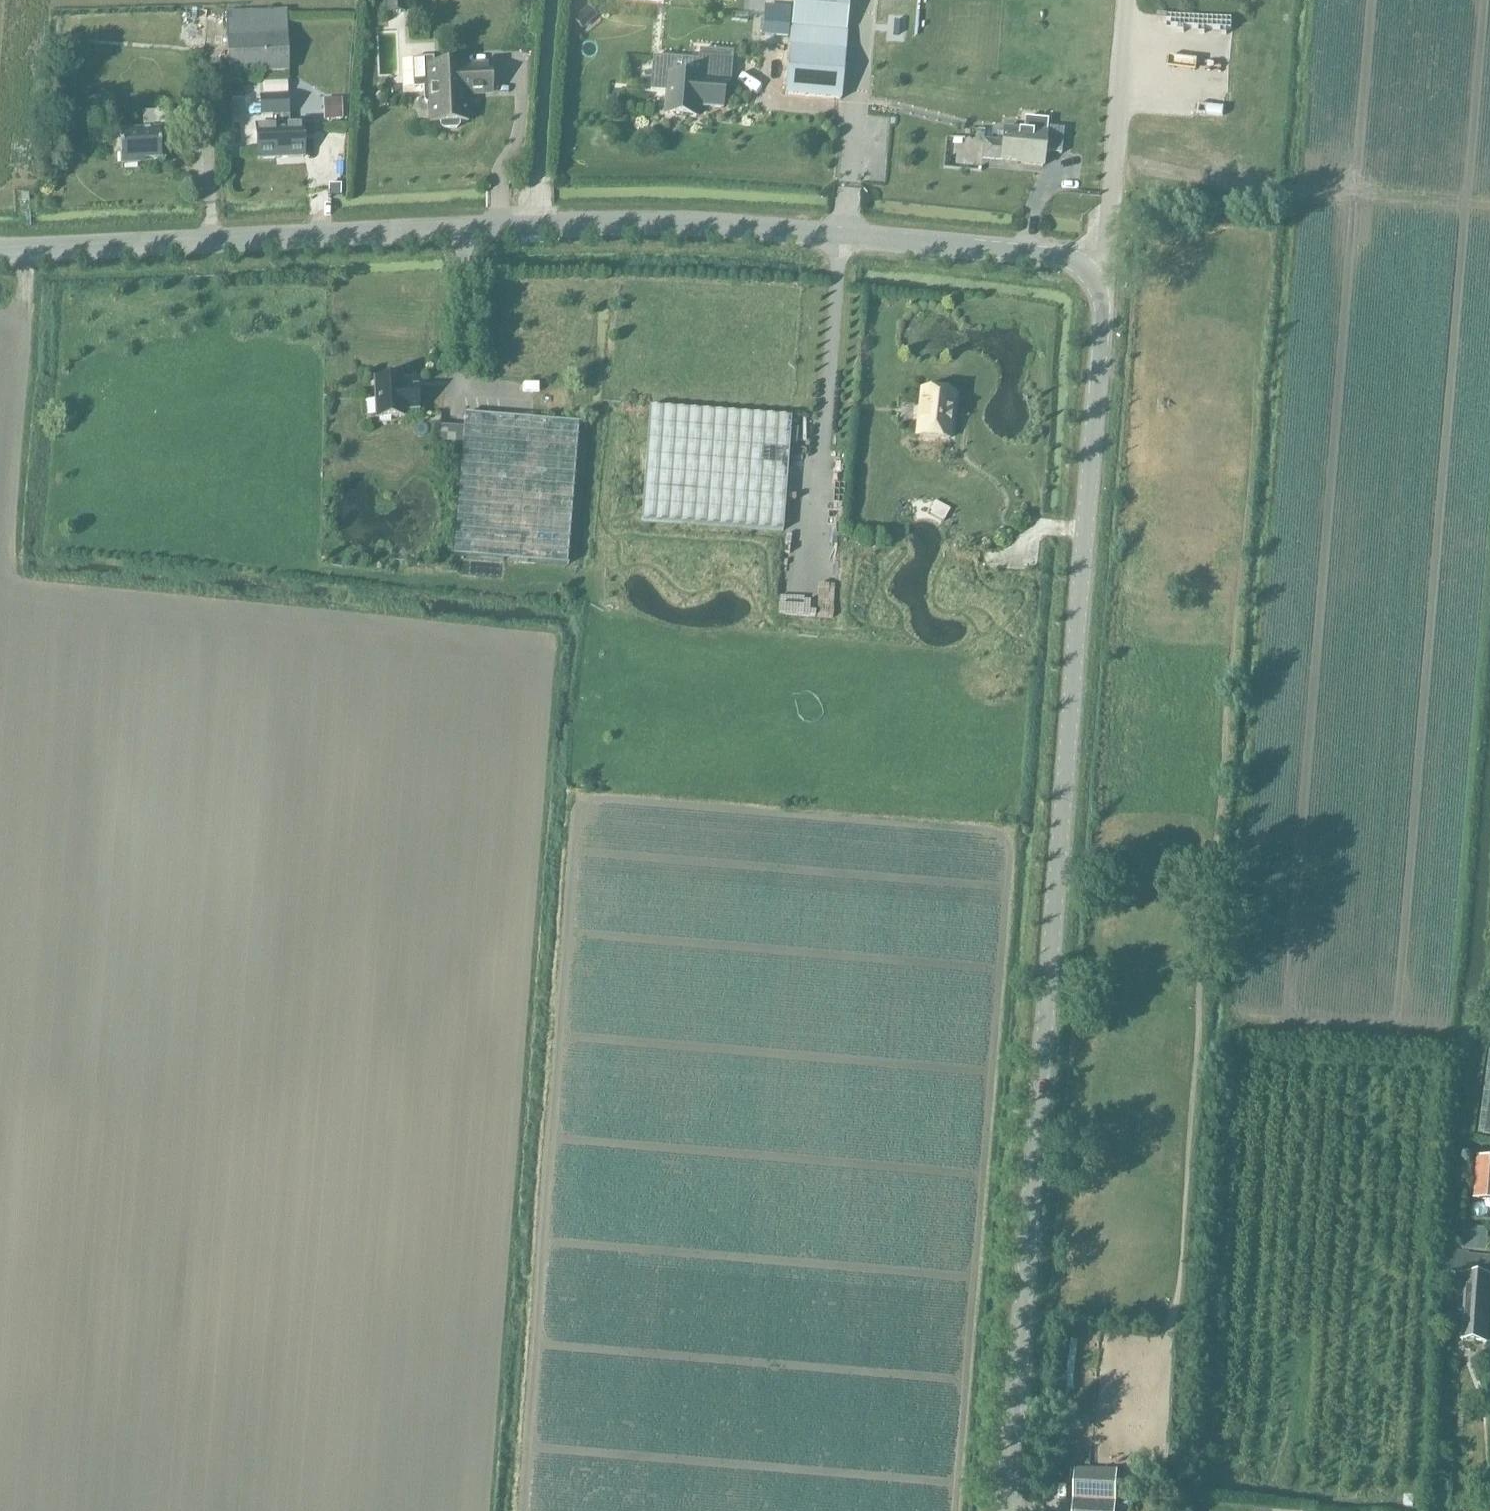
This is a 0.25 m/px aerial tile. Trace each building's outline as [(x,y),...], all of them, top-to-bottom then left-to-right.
[(793,45),(790,45),(785,94),(842,99),(850,0),(796,0),(793,45)] [(287,71),(286,22),(285,9),(225,12),(227,73),(287,71)] [(764,16),(763,33),(788,35),(790,18),(764,16)] [(423,86),(424,101),(426,103),(430,103),(430,123),(439,123),(440,126),(442,129),(456,128),(458,126),(457,122),(466,122),(465,93),(490,92),(489,66),(464,67),(464,63),(431,65),(431,58),(412,59),(413,87),(423,86)] [(665,114),(673,114),(676,118),(685,119),(689,116),(697,116),(697,105),(723,107),(725,80),(699,78),(700,76),(669,74),(665,114)] [(274,114),(274,123),(256,124),(257,158),(302,156),(300,122),(286,123),(285,95),(260,96),(261,115),(274,114)] [(343,121),(342,100),(327,101),(328,122),(343,121)] [(144,112),(145,131),(119,133),(121,166),(140,165),(139,161),(161,159),(160,136),(170,136),(169,111),(144,112)] [(984,139),(982,157),(1024,161),(1023,164),(1043,165),(1044,154),(1062,155),(1064,129),(1047,127),(1047,119),(1026,117),(1025,130),(1004,128),(1003,141),(984,139)] [(944,155),(975,154),(974,136),(943,137),(944,155)] [(403,377),(375,378),(376,418),(405,417),(404,411),(419,410),(418,386),(403,387),(403,377)] [(952,423),(955,394),(923,390),(918,437),(951,440),(951,436),(953,436),(955,424),(952,423)] [(641,522),(783,533),(792,419),(649,408),(641,522)] [(566,567),(580,425),(466,414),(453,556),(566,567)] [(1489,1050),(1478,1134),(1489,1136),(1489,1050)] [(1478,1158),(1475,1200),(1489,1201),(1489,1159),(1478,1158)] [(1489,1275),(1468,1274),(1464,1339),(1487,1340),(1489,1275)] [(1117,1474),(1077,1472),(1075,1510),(1115,1510),(1117,1474)] [(1406,1509),(1416,1509),(1416,1498),(1407,1498),(1406,1509)]
